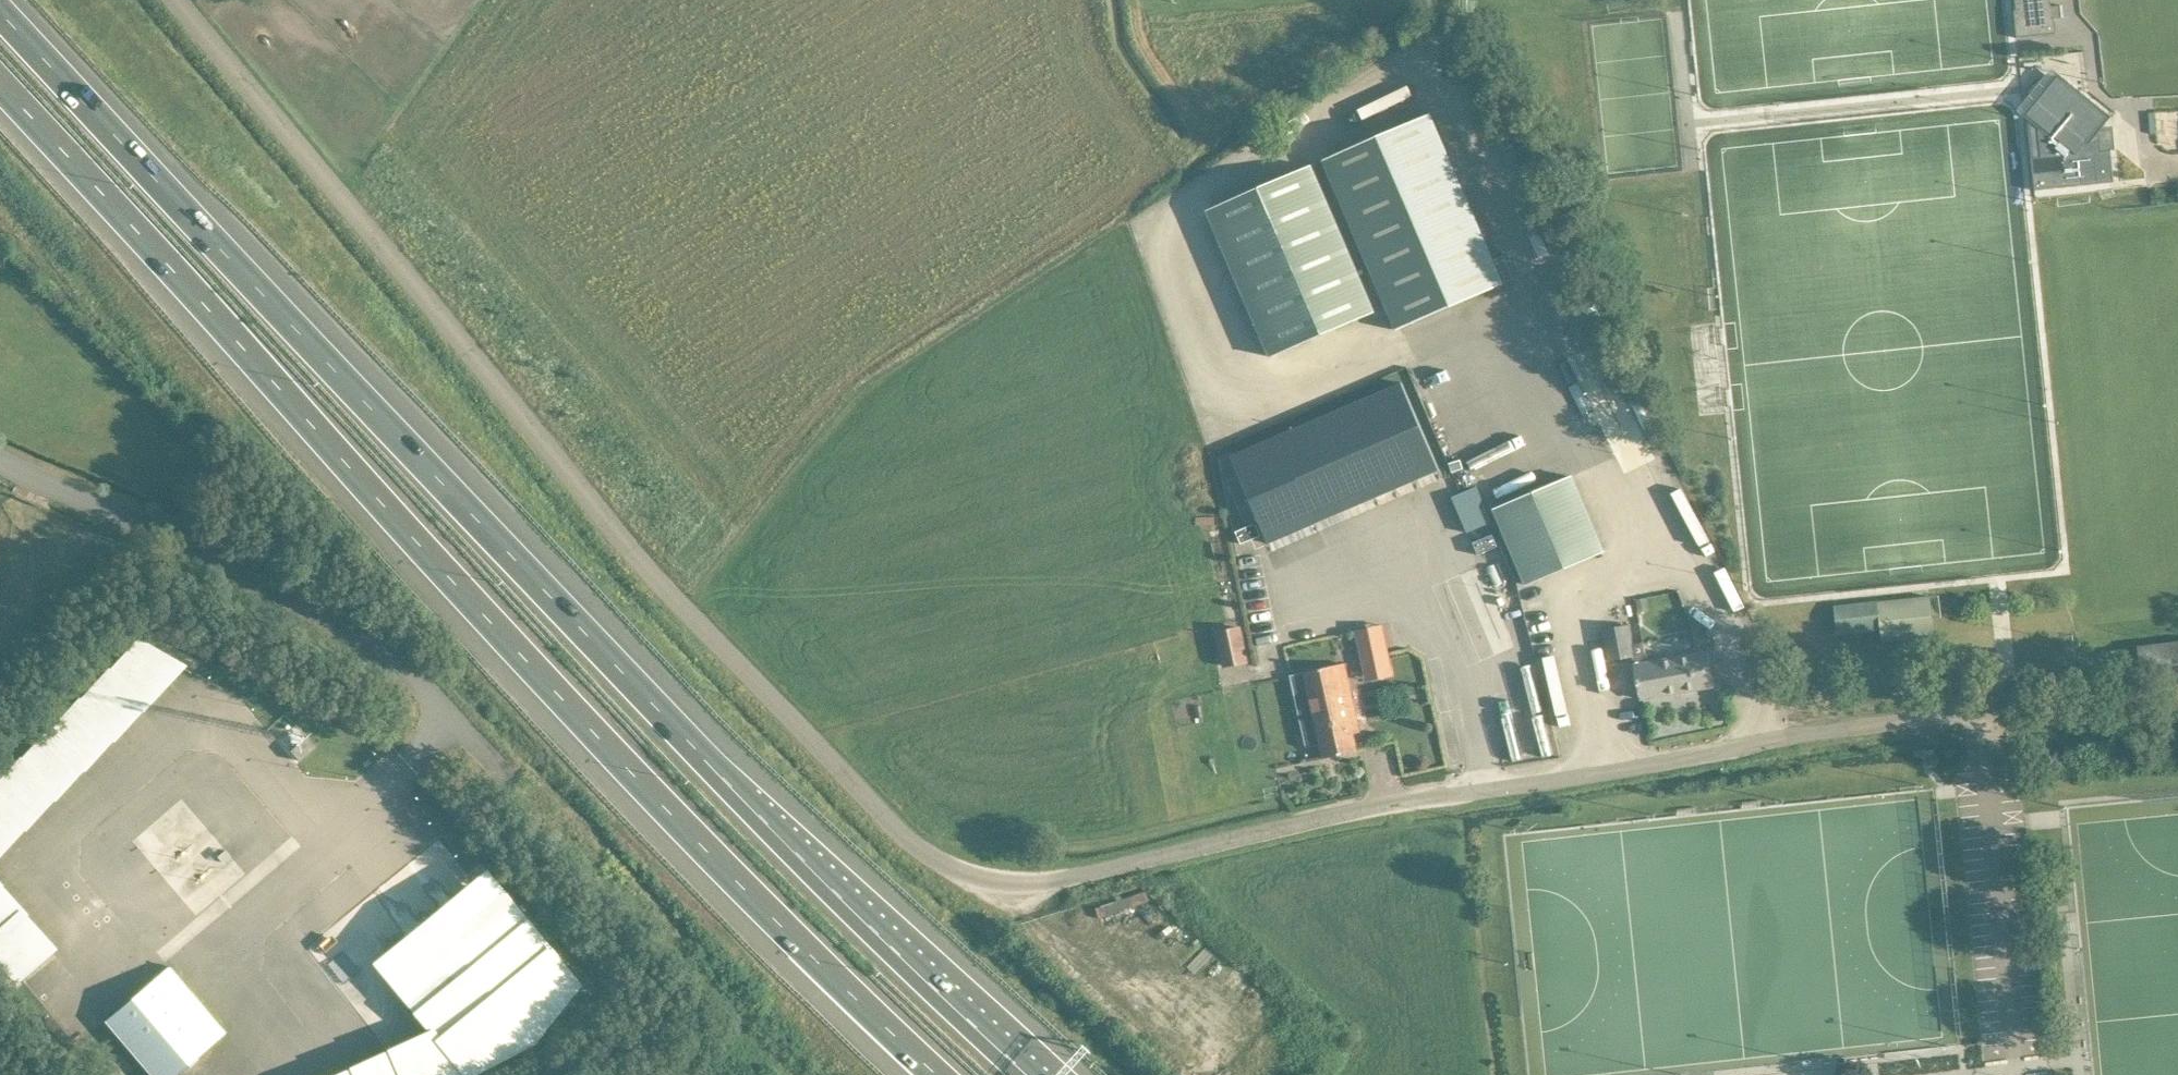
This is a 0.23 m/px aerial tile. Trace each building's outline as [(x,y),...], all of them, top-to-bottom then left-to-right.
[(2017,10),(2021,9),(2023,21),(2015,22),(2017,38),(2057,34),(2055,19),(2053,20),(2052,4),(2050,5),(2049,0),(2016,0),(2017,10)] [(2058,77),(2027,114),(2037,122),(2041,156),(2031,157),(2035,190),(2114,182),(2111,149),(2101,150),(2099,127),(2107,117),(2058,77)] [(1504,283),(1433,118),(1431,114),(1325,160),(1397,330),(1504,283)] [(1375,311),(1313,166),(1209,211),(1271,356),(1375,311)] [(1402,382),(1231,456),(1239,475),(1282,456),(1345,429),(1375,498),(1440,470),(1402,382)] [(1604,551),(1572,476),(1494,509),(1526,584),(1604,551)] [(1450,494),(1462,531),(1489,523),(1477,485),(1450,494)] [(1881,628),(1882,641),(1934,635),(1930,594),(1834,603),(1838,633),(1881,628)] [(1646,597),(1637,599),(1639,612),(1648,610),(1646,597)] [(1359,679),(1388,675),(1382,623),(1353,626),(1359,679)] [(1604,629),(1610,661),(1633,657),(1640,698),(1715,685),(1709,652),(1647,663),(1644,642),(1632,644),(1628,624),(1604,629)] [(1218,632),(1223,655),(1245,651),(1239,627),(1218,632)] [(2138,647),(2143,688),(2161,685),(2177,683),(2177,642),(2138,647)] [(185,680),(136,648),(0,788),(0,866),(185,680)] [(1357,722),(1344,664),(1345,664),(1345,663),(1305,672),(1290,675),(1295,695),(1310,692),(1324,757),(1324,758),(1357,751),(1351,723),(1357,722)] [(485,878),(370,974),(429,1044),(362,1074),(500,1074),(534,1059),(583,994),(485,878)] [(16,993),(56,963),(0,889),(0,975),(16,993)] [(120,1038),(151,1074),(174,1074),(225,1031),(170,966),(105,1022),(120,1038)] [(1355,1024),(1344,1027),(1347,1039),(1353,1038),(1358,1036),(1356,1028),(1355,1024)]
